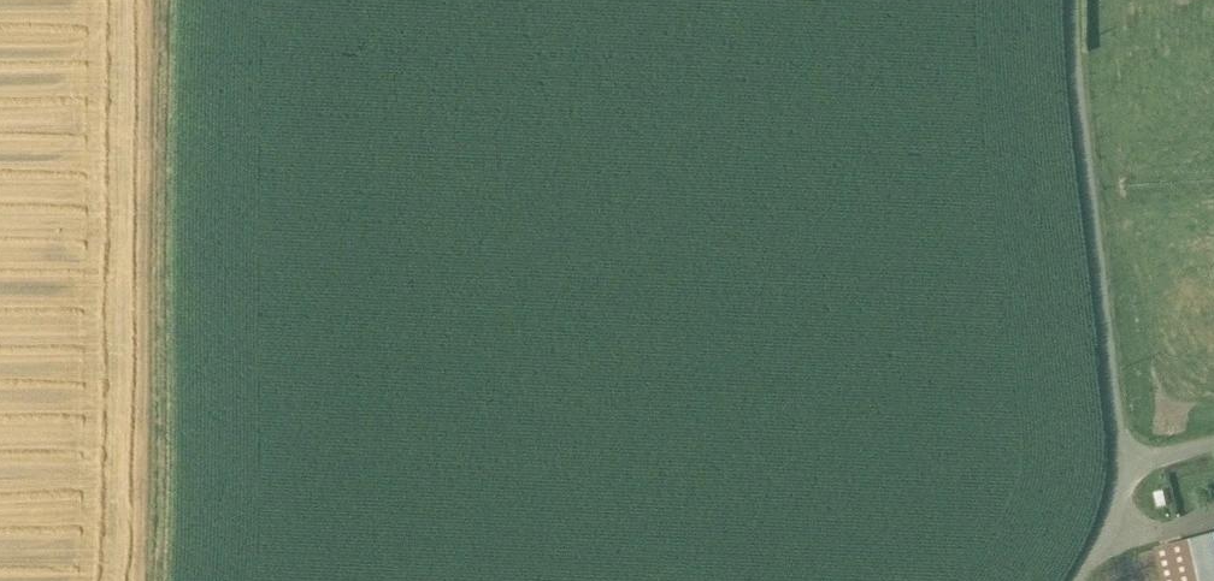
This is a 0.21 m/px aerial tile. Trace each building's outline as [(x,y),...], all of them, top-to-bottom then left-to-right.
[(1183,542),(1183,544),(1192,580),(1213,580),(1213,535),(1183,542)] [(1183,544),(1156,550),(1163,580),(1192,580),(1183,544)]
